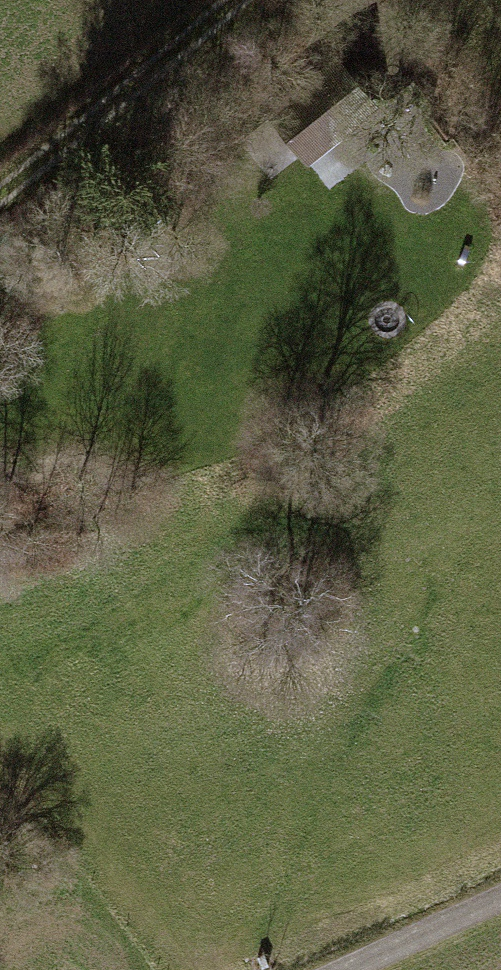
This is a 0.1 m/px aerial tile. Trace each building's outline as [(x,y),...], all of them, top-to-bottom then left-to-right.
[(364,105),(336,69),(273,118),(301,154),(327,134),(364,105)]
